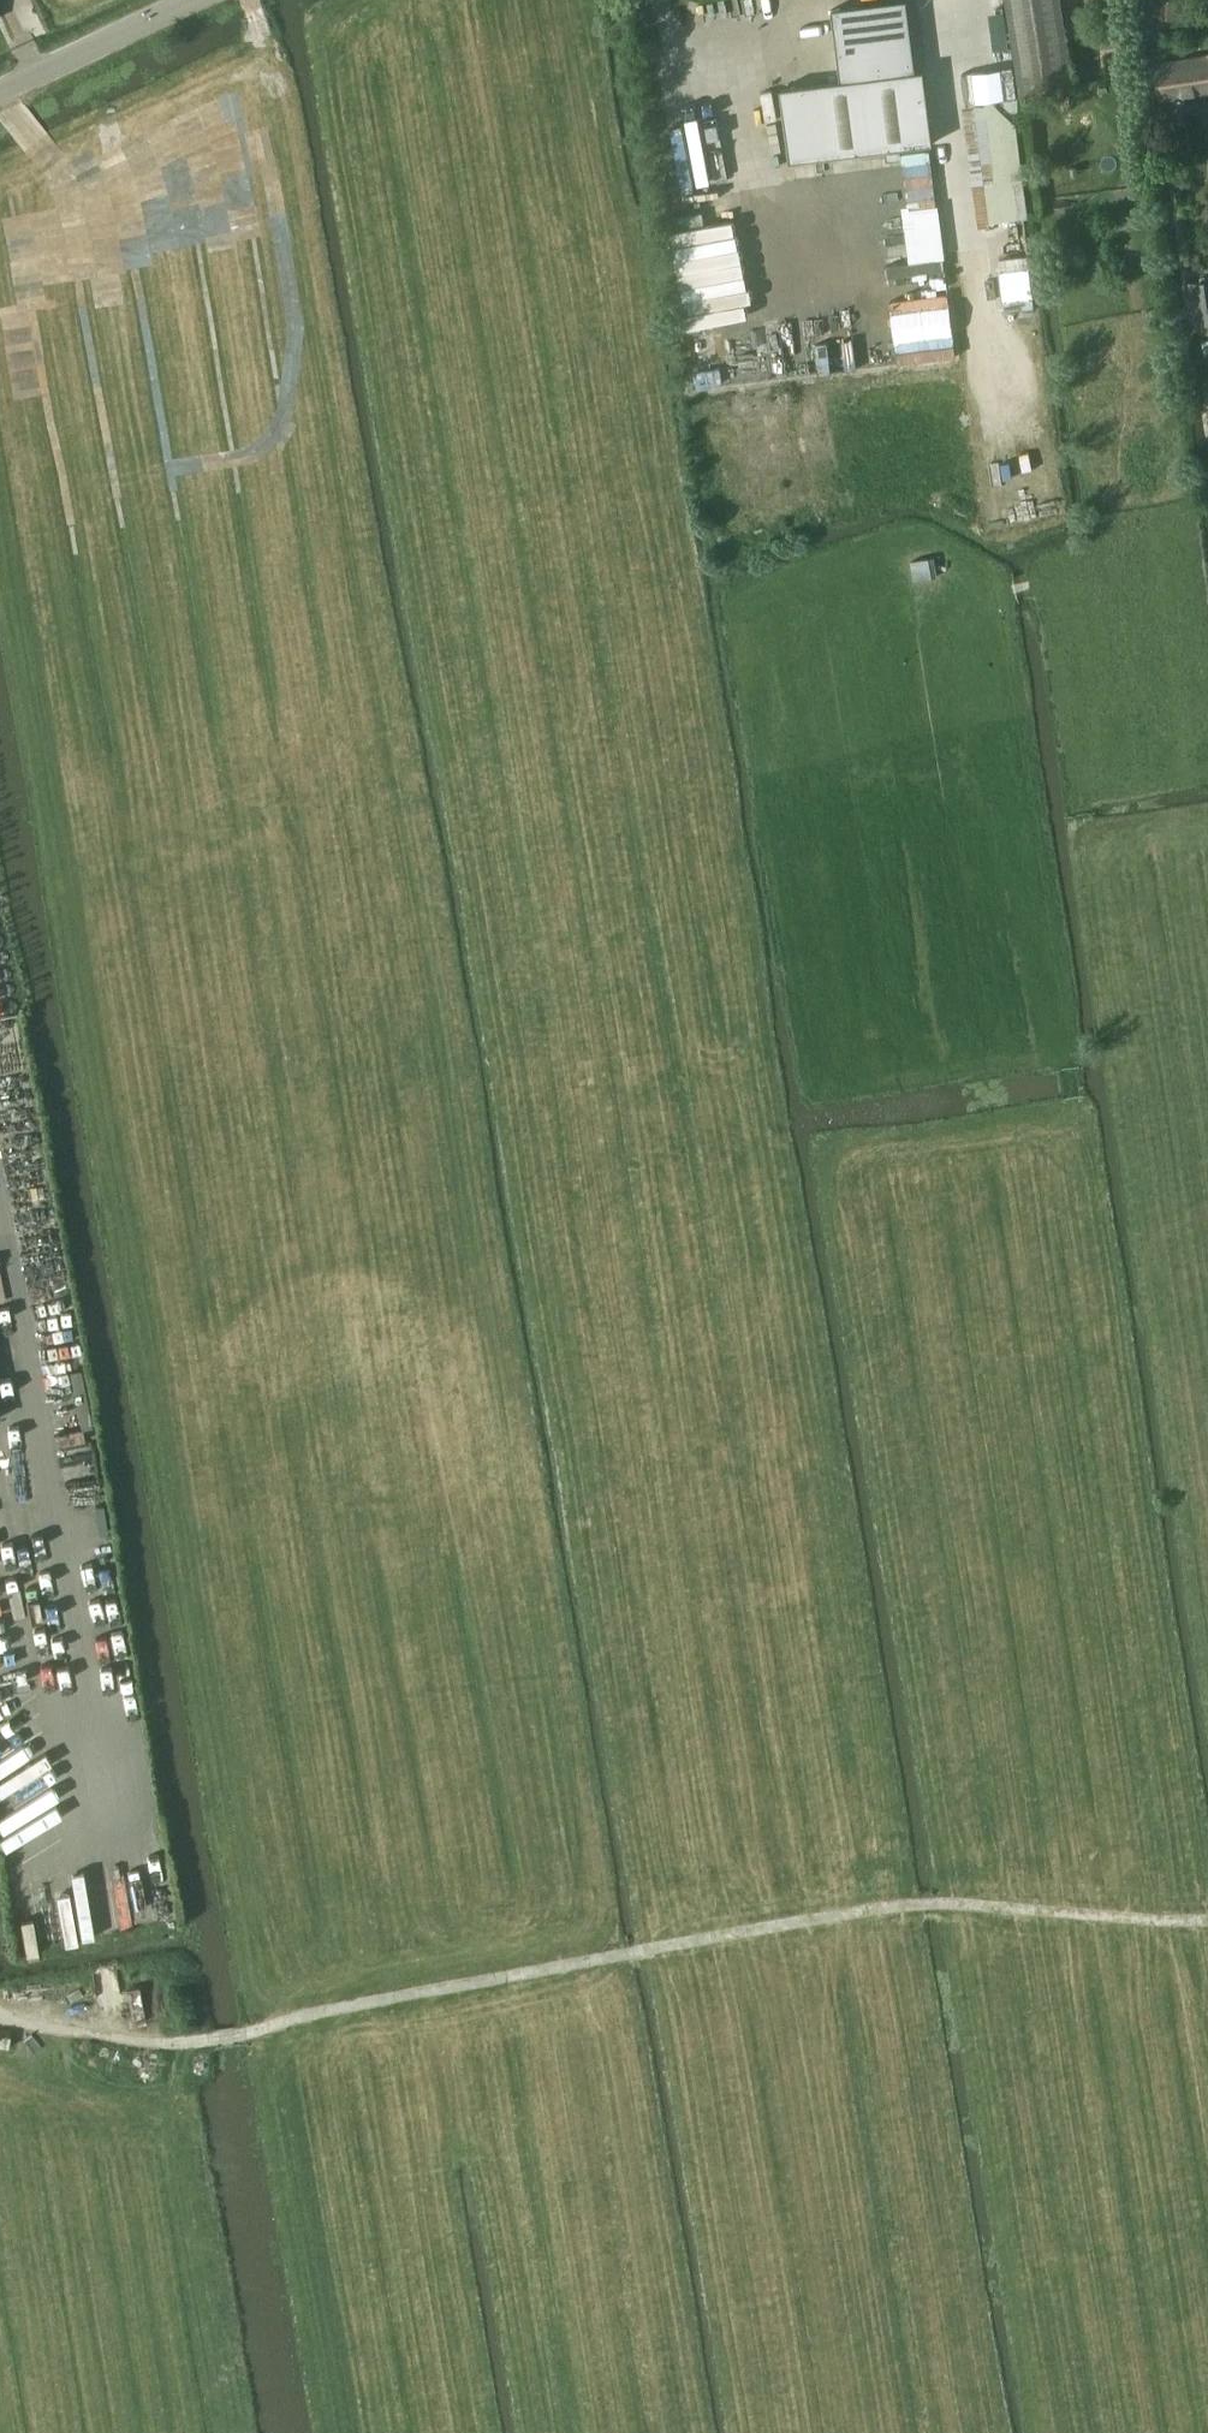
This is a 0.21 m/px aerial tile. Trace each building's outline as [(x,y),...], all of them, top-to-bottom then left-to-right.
[(841,82),(862,79),(915,72),(906,0),(832,9),(841,82)] [(1021,95),(1075,87),(1062,0),(1006,0),(1021,95)] [(1177,2),(1161,0),(1159,18),(1175,20),(1177,2)] [(1207,54),(1207,56),(1155,63),(1160,98),(1207,92),(1207,54)] [(862,79),(841,82),(781,89),(790,161),(933,143),(924,71),(915,72),(862,79)] [(1191,282),(1199,333),(1207,331),(1207,280),(1191,282)] [(836,314),(820,316),(824,344),(840,342),(836,314)] [(692,355),(720,350),(714,316),(686,321),(692,355)] [(715,379),(688,384),(692,406),(719,401),(715,379)] [(74,1941),(73,1904),(14,1905),(15,1939),(41,1938),(41,1942),(74,1941)]
